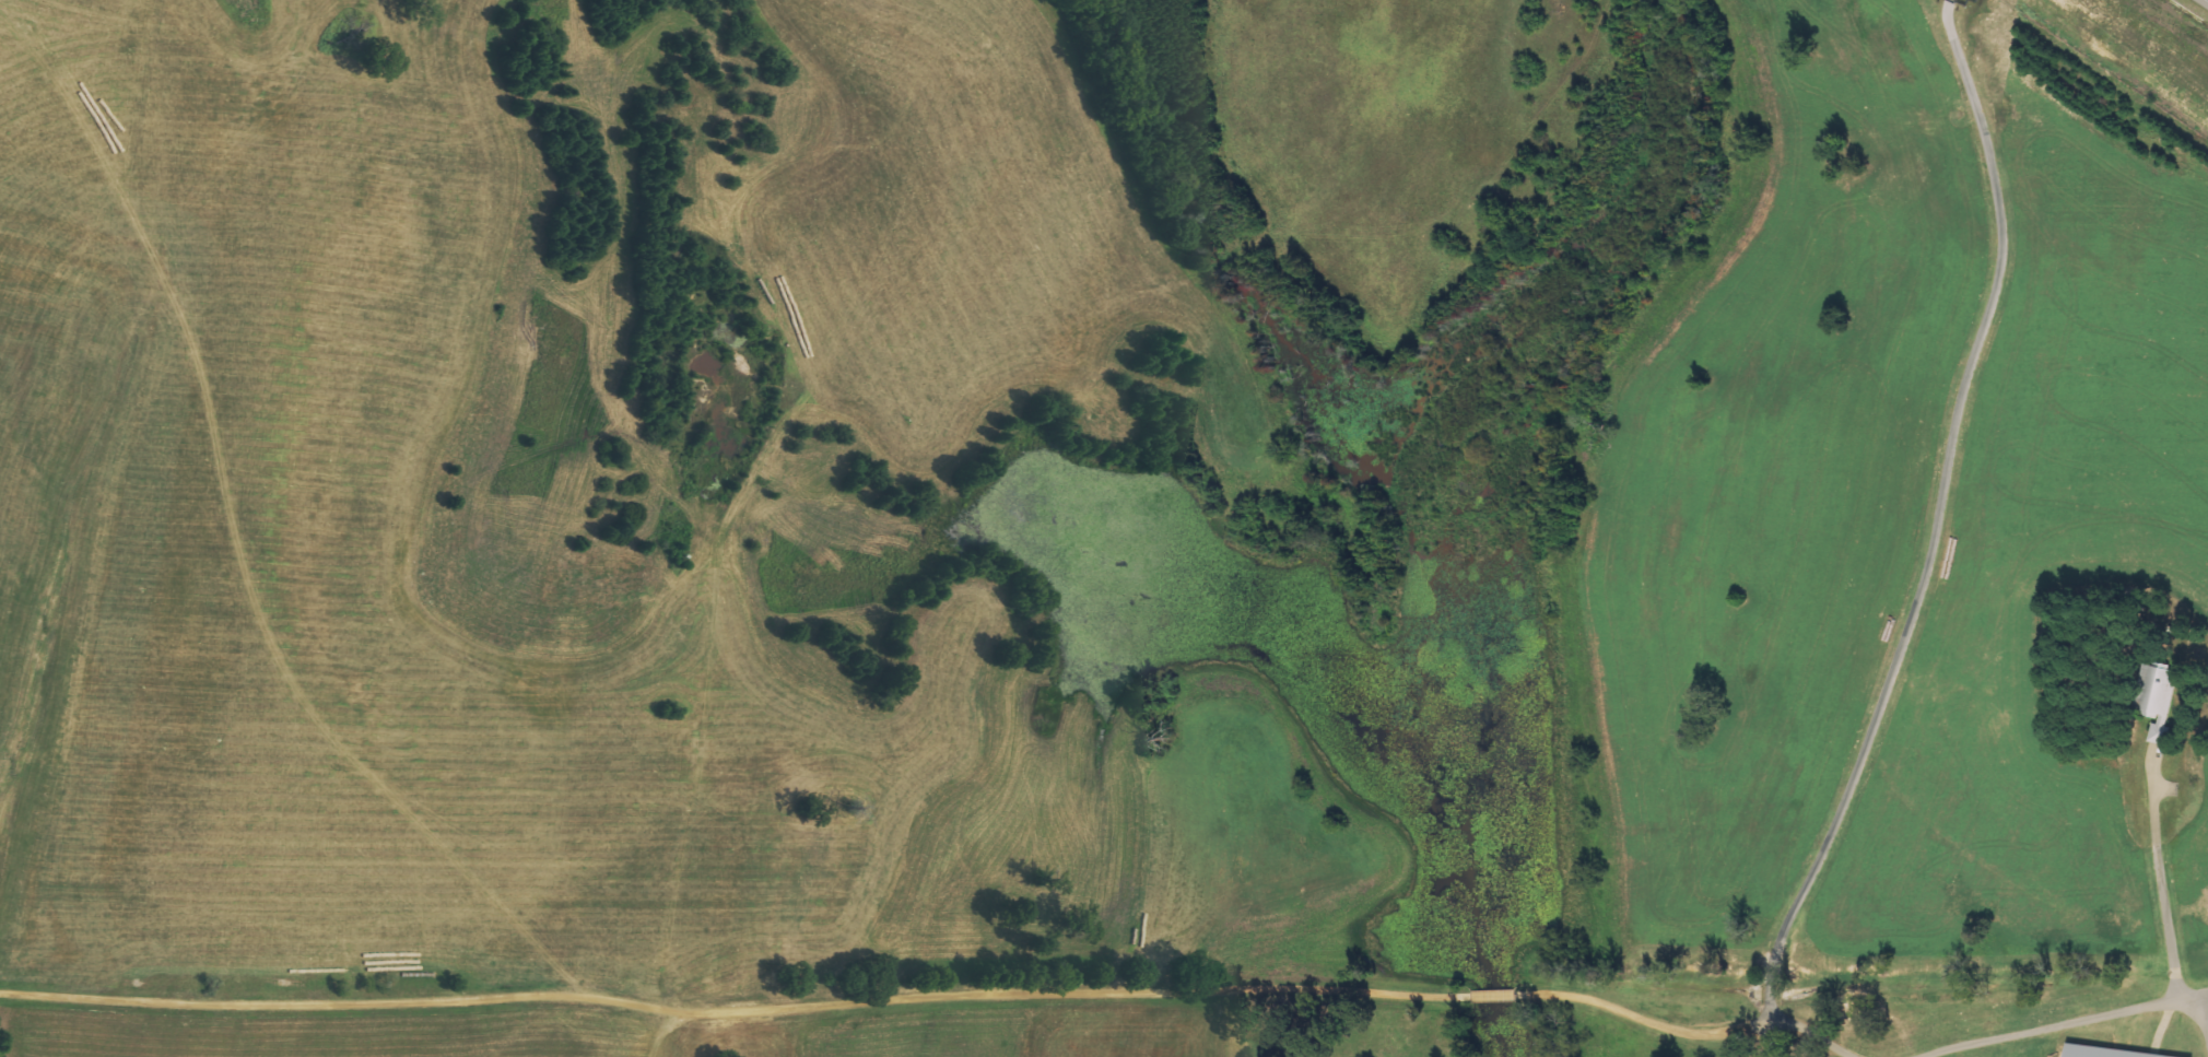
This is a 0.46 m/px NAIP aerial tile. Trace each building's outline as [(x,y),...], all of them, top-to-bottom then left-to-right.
[(2148,743),(2165,745),(2177,671),(2148,667),(2139,718),(2151,720),(2148,743)] [(2067,1045),(2066,1056),(2172,1056),(2067,1045)]
